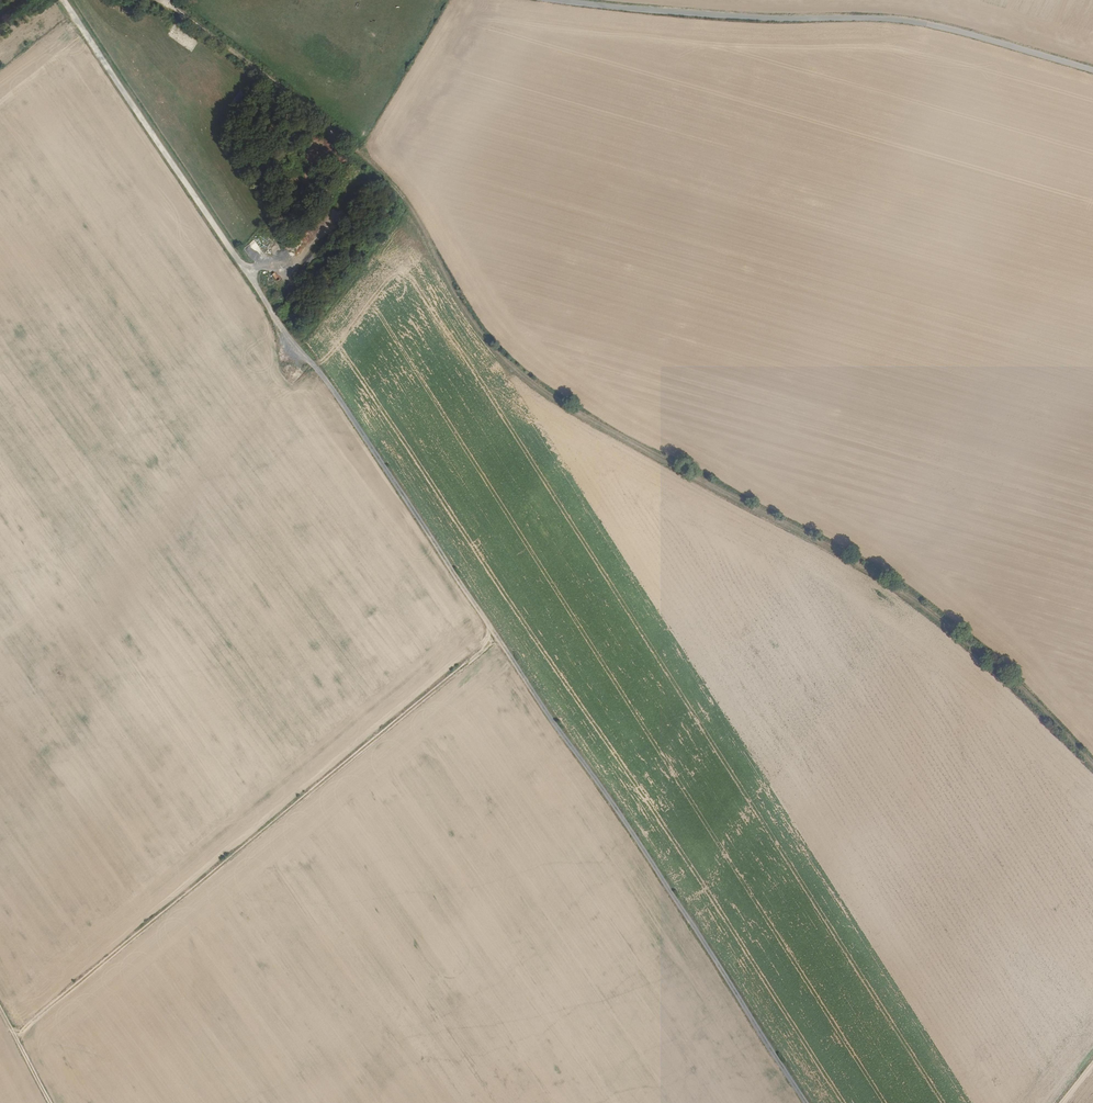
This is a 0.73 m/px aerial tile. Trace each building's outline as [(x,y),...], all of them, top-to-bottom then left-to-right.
[(234,112),(244,94),(239,91),(229,109),(234,112)] [(289,288),(295,282),(291,279),(286,285),(289,288)]
